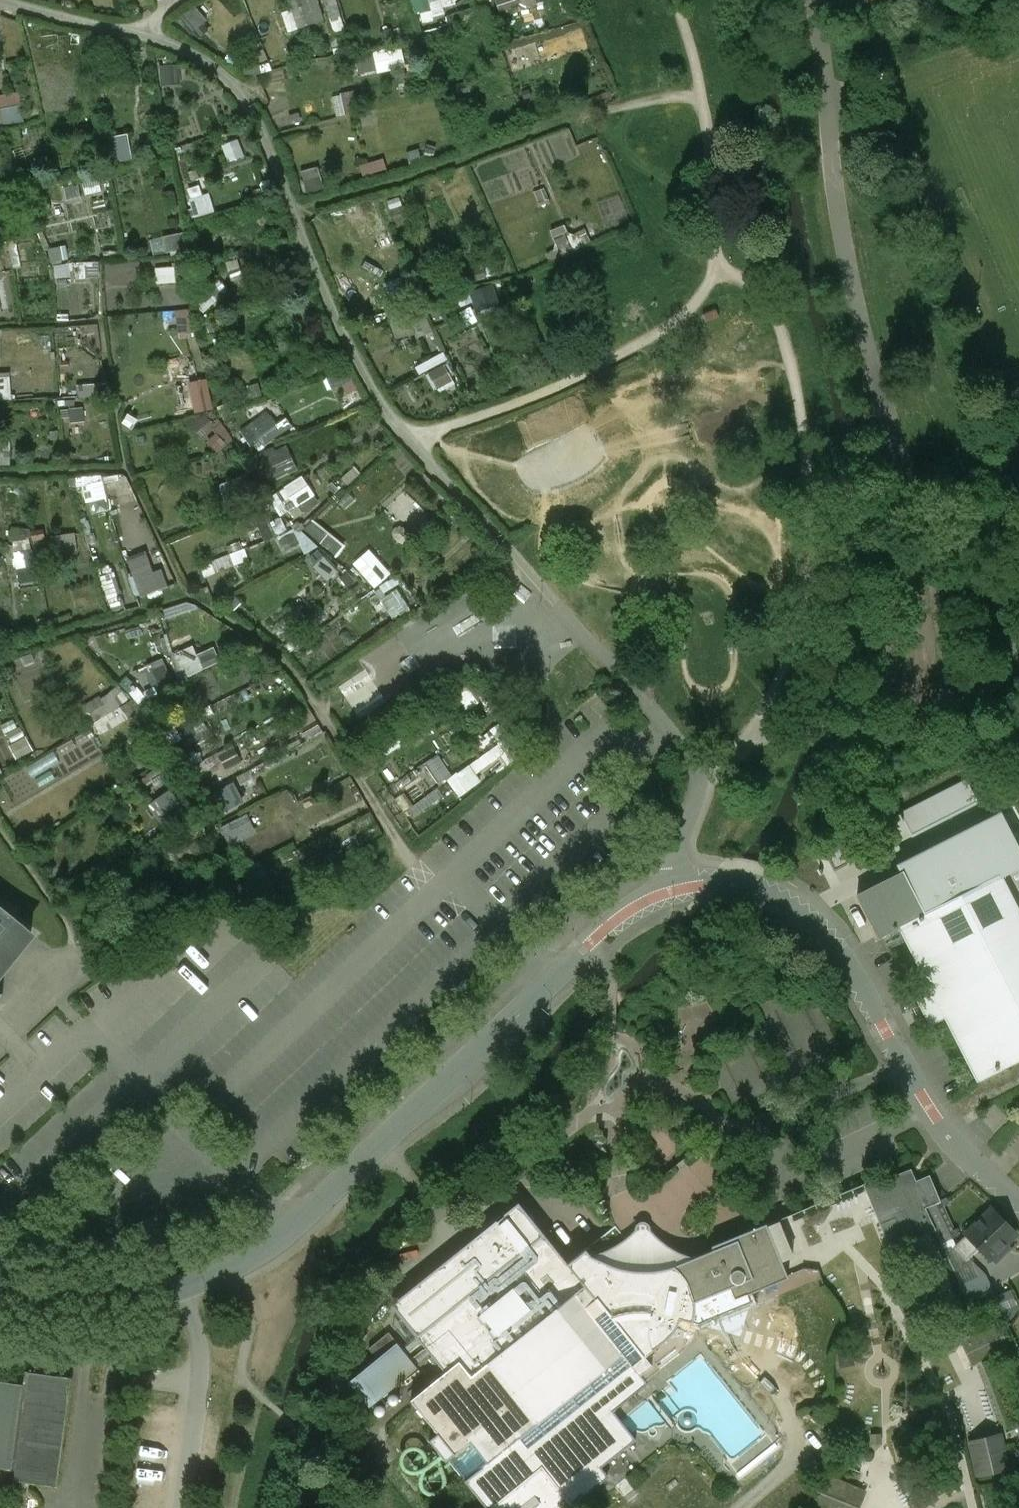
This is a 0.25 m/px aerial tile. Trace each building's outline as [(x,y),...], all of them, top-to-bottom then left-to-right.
[(289,2),(292,11),(299,31),(326,23),(318,0),(294,0),(289,2)] [(324,1),(335,34),(346,30),(337,0),(328,0),(324,1)] [(417,15),(444,8),(441,0),(413,0),(417,15)] [(499,15),(536,5),(535,0),(496,0),(499,15)] [(195,6),(179,22),(190,34),(207,18),(195,6)] [(299,31),(292,11),(282,14),(289,34),(299,31)] [(582,29),(508,52),(514,72),(588,50),(582,29)] [(348,38),(332,42),(334,49),(349,45),(348,38)] [(345,49),(334,51),(335,57),(346,55),(345,49)] [(264,51),(257,53),(261,64),(268,61),(264,51)] [(374,55),(356,58),(359,76),(378,73),(374,55)] [(244,70),(246,78),(261,74),(259,66),(244,70)] [(0,97),(0,110),(23,106),(21,94),(0,97)] [(356,102),(343,105),(346,116),(359,112),(356,102)] [(0,110),(0,121),(1,126),(25,122),(23,106),(0,110)] [(300,114),(288,117),(290,126),(302,123),(300,114)] [(132,154),(130,139),(110,142),(112,156),(132,154)] [(237,141),(222,147),(231,170),(246,164),(237,141)] [(376,154),(367,156),(371,172),(381,169),(376,154)] [(420,158),(408,162),(410,168),(422,165),(420,158)] [(367,163),(360,165),(362,174),(370,172),(367,163)] [(318,169),(301,173),(306,195),(324,191),(318,169)] [(100,178),(83,182),(86,197),(103,194),(100,178)] [(78,185),(61,189),(64,203),(81,200),(78,185)] [(546,187),(533,192),(537,203),(550,198),(546,187)] [(387,202),(390,211),(403,206),(400,198),(387,202)] [(87,203),(67,207),(70,220),(90,216),(87,203)] [(0,226),(11,224),(9,214),(0,216),(0,224),(0,226)] [(403,216),(393,220),(399,233),(408,228),(403,216)] [(599,224),(574,236),(580,249),(605,237),(599,224)] [(537,257),(540,265),(576,250),(566,226),(550,232),(556,249),(537,257)] [(182,229),(152,237),(157,256),(187,249),(182,229)] [(0,246),(0,260),(3,273),(20,269),(15,242),(0,246)] [(48,249),(52,263),(68,260),(64,246),(48,249)] [(396,246),(377,252),(381,265),(400,258),(396,246)] [(493,258),(483,263),(490,278),(500,274),(493,258)] [(52,266),(54,279),(71,278),(70,265),(52,266)] [(214,265),(203,269),(206,278),(217,274),(214,265)] [(79,267),(79,280),(100,280),(100,267),(79,267)] [(185,267),(155,270),(156,286),(186,283),(185,267)] [(484,273),(468,279),(470,287),(487,281),(484,273)] [(404,277),(385,284),(394,307),(413,300),(404,277)] [(231,290),(222,281),(196,304),(205,314),(231,290)] [(492,284),(457,299),(461,308),(474,303),(477,312),(483,310),(486,318),(497,314),(494,306),(500,304),(492,284)] [(67,292),(56,293),(58,307),(69,306),(67,292)] [(438,301),(441,306),(451,302),(449,297),(438,301)] [(406,308),(418,340),(433,334),(422,302),(406,308)] [(389,318),(392,324),(406,318),(404,312),(389,318)] [(177,314),(179,338),(194,337),(192,313),(177,314)] [(130,318),(131,334),(176,331),(175,315),(130,318)] [(52,336),(39,337),(41,356),(53,355),(52,336)] [(201,336),(188,339),(198,380),(210,378),(201,336)] [(125,360),(124,348),(112,350),(114,362),(125,360)] [(416,366),(420,375),(448,362),(443,352),(416,366)] [(74,364),(59,366),(63,395),(77,393),(74,364)] [(446,367),(429,375),(439,394),(455,386),(446,367)] [(0,375),(0,397),(11,397),(10,375),(0,375)] [(175,387),(179,408),(194,405),(196,415),(214,411),(208,381),(175,387)] [(259,384),(249,387),(253,400),(263,397),(259,384)] [(26,386),(12,388),(13,399),(27,398),(26,386)] [(70,411),(72,425),(85,424),(84,409),(70,411)] [(191,427),(202,439),(214,427),(204,416),(191,427)] [(279,435),(268,420),(254,429),(250,424),(240,431),(255,452),(279,435)] [(0,431),(0,466),(10,465),(8,431),(0,431)] [(226,446),(216,435),(208,443),(217,454),(226,446)] [(258,459),(269,485),(299,472),(288,446),(258,459)] [(76,455),(70,452),(67,461),(73,463),(76,455)] [(996,471),(1001,485),(1006,483),(1009,491),(1005,493),(1011,509),(1018,505),(1018,487),(1016,479),(1018,478),(1018,469),(1016,463),(996,471)] [(359,476),(353,470),(343,480),(349,485),(359,476)] [(123,475),(103,478),(110,501),(121,498),(118,490),(127,487),(123,475)] [(218,486),(225,505),(254,494),(247,475),(218,486)] [(85,477),(67,479),(70,490),(81,488),(85,503),(94,501),(98,516),(109,511),(99,479),(87,482),(85,477)] [(319,505),(304,480),(275,499),(290,523),(319,505)] [(274,509),(269,499),(260,504),(264,513),(274,509)] [(270,514),(257,519),(265,542),(287,533),(281,517),(273,521),(270,514)] [(89,518),(81,521),(88,541),(96,538),(89,518)] [(314,521),(305,531),(335,556),(344,546),(314,521)] [(31,531),(11,534),(18,583),(39,580),(31,531)] [(292,534),(280,539),(288,557),(299,552),(292,534)] [(75,559),(77,569),(93,566),(85,535),(50,539),(53,561),(75,559)] [(210,553),(213,560),(229,552),(226,546),(210,553)] [(314,567),(324,558),(318,551),(308,560),(314,567)] [(342,552),(337,559),(359,577),(365,570),(342,552)] [(145,553),(127,559),(141,599),(159,592),(152,572),(145,553)] [(288,563),(284,556),(260,570),(264,577),(288,563)] [(338,571),(326,557),(324,558),(314,567),(327,582),(338,571)] [(396,574),(389,563),(365,578),(372,589),(396,574)] [(126,609),(111,566),(97,571),(111,614),(126,609)] [(162,569),(152,572),(159,592),(169,589),(162,569)] [(348,573),(340,578),(347,589),(355,584),(348,573)] [(403,584),(398,577),(374,592),(379,599),(403,584)] [(41,597),(39,587),(31,589),(33,599),(41,597)] [(397,590),(380,602),(392,619),(409,607),(397,590)] [(75,601),(77,607),(87,604),(85,598),(75,601)] [(37,624),(39,631),(47,630),(46,622),(37,624)] [(165,629),(167,636),(188,629),(186,622),(165,629)] [(125,632),(128,640),(144,634),(141,626),(125,632)] [(216,651),(176,672),(181,682),(222,662),(216,651)] [(124,674),(103,652),(96,660),(135,700),(172,683),(163,659),(124,674)] [(33,654),(23,657),(25,665),(35,663),(33,654)] [(207,719),(279,686),(274,676),(175,724),(186,747),(212,733),(207,719)] [(79,710),(88,724),(129,700),(121,685),(79,710)] [(466,686),(442,703),(455,721),(479,704),(466,686)] [(72,738),(77,748),(101,735),(96,725),(72,738)] [(483,752),(506,736),(499,725),(475,742),(483,752)] [(172,726),(164,731),(169,738),(177,733),(172,726)] [(151,728),(136,737),(152,761),(167,752),(151,728)] [(395,733),(367,750),(374,761),(401,744),(395,733)] [(515,733),(500,745),(510,759),(526,748),(515,733)] [(27,739),(10,748),(17,760),(34,752),(27,739)] [(206,768),(214,785),(229,777),(219,757),(229,751),(223,740),(201,750),(184,760),(190,769),(192,768),(195,773),(206,768)] [(181,742),(174,746),(183,760),(190,756),(181,742)] [(499,746),(471,765),(477,774),(505,755),(499,746)] [(220,757),(226,769),(242,761),(236,749),(220,757)] [(461,765),(472,758),(466,749),(456,757),(459,761),(461,765)] [(452,766),(459,761),(456,757),(449,762),(452,766)] [(260,758),(243,766),(246,773),(263,765),(260,758)] [(469,766),(448,781),(460,797),(481,782),(469,766)] [(407,774),(396,781),(409,801),(420,794),(407,774)] [(234,778),(203,794),(218,823),(249,807),(234,778)] [(892,835),(902,853),(964,821),(969,830),(1013,809),(1018,820),(1018,781),(983,799),(979,791),(914,823),(910,815),(897,822),(901,830),(892,835)] [(167,826),(189,810),(173,787),(151,802),(167,826)] [(444,797),(438,789),(406,813),(412,821),(444,797)] [(170,836),(177,849),(208,834),(202,820),(170,836)] [(238,831),(245,842),(262,832),(255,820),(238,831)] [(230,833),(221,838),(239,868),(248,863),(230,833)] [(197,843),(166,858),(176,878),(207,863),(197,843)] [(939,905),(998,875),(1000,873),(987,848),(926,879),(939,905)] [(939,905),(926,879),(910,887),(902,870),(856,893),(879,937),(901,927),(899,925),(939,905)] [(901,927),(932,989),(916,997),(930,1024),(946,1015),(978,1077),(1018,1056),(1018,917),(998,875),(939,905),(899,925),(901,927)] [(31,932),(0,907),(0,969),(31,932)] [(930,1175),(916,1181),(911,1169),(880,1182),(891,1208),(907,1201),(922,1236),(936,1230),(926,1208),(941,1202),(930,1175)] [(880,1182),(879,1178),(864,1184),(877,1216),(892,1210),(891,1208),(880,1182)] [(765,1223),(711,1245),(713,1249),(696,1255),(686,1255),(667,1245),(654,1235),(650,1229),(648,1222),(642,1220),(637,1221),(635,1225),(635,1229),(625,1237),(614,1225),(567,1263),(518,1201),(503,1212),(503,1215),(498,1220),(493,1220),(390,1304),(432,1355),(425,1361),(430,1368),(433,1367),(439,1376),(410,1399),(437,1432),(428,1440),(444,1460),(448,1459),(487,1507),(568,1507),(608,1475),(601,1467),(635,1439),(612,1410),(647,1383),(645,1380),(660,1368),(656,1363),(673,1348),(677,1354),(686,1346),(696,1331),(698,1321),(692,1320),(693,1308),(694,1301),(728,1287),(733,1300),(788,1277),(765,1223)] [(922,1236),(907,1201),(891,1208),(892,1210),(877,1216),(891,1250),(922,1237),(922,1236)] [(1016,1233),(991,1208),(965,1234),(990,1259),(1016,1233)] [(986,1268),(981,1258),(960,1266),(964,1277),(986,1268)] [(984,1274),(961,1285),(969,1301),(992,1289),(984,1274)] [(1007,1314),(1018,1310),(1018,1299),(1016,1289),(1001,1294),(1007,1314)] [(996,1325),(964,1340),(974,1361),(1006,1346),(996,1325)] [(368,1347),(376,1358),(397,1341),(388,1331),(368,1347)] [(417,1366),(397,1341),(376,1358),(347,1381),(368,1407),(417,1366)] [(7,1479),(24,1481),(57,1484),(71,1376),(21,1370),(19,1384),(7,1479)] [(7,1479),(19,1384),(0,1381),(0,1507),(3,1507),(7,1479)] [(926,1432),(909,1427),(897,1440),(900,1458),(919,1462),(931,1449),(926,1432)] [(1001,1436),(970,1443),(978,1476),(1009,1468),(1001,1436)] [(956,1475),(951,1476),(948,1480),(949,1485),(954,1488),(959,1487),(961,1482),(960,1477),(956,1475)] [(826,1478),(815,1506),(819,1507),(854,1507),(861,1491),(826,1478)] [(24,1481),(7,1479),(3,1507),(21,1507),(24,1481)] [(986,1507),(1009,1507),(1009,1485),(987,1485),(986,1507)]
